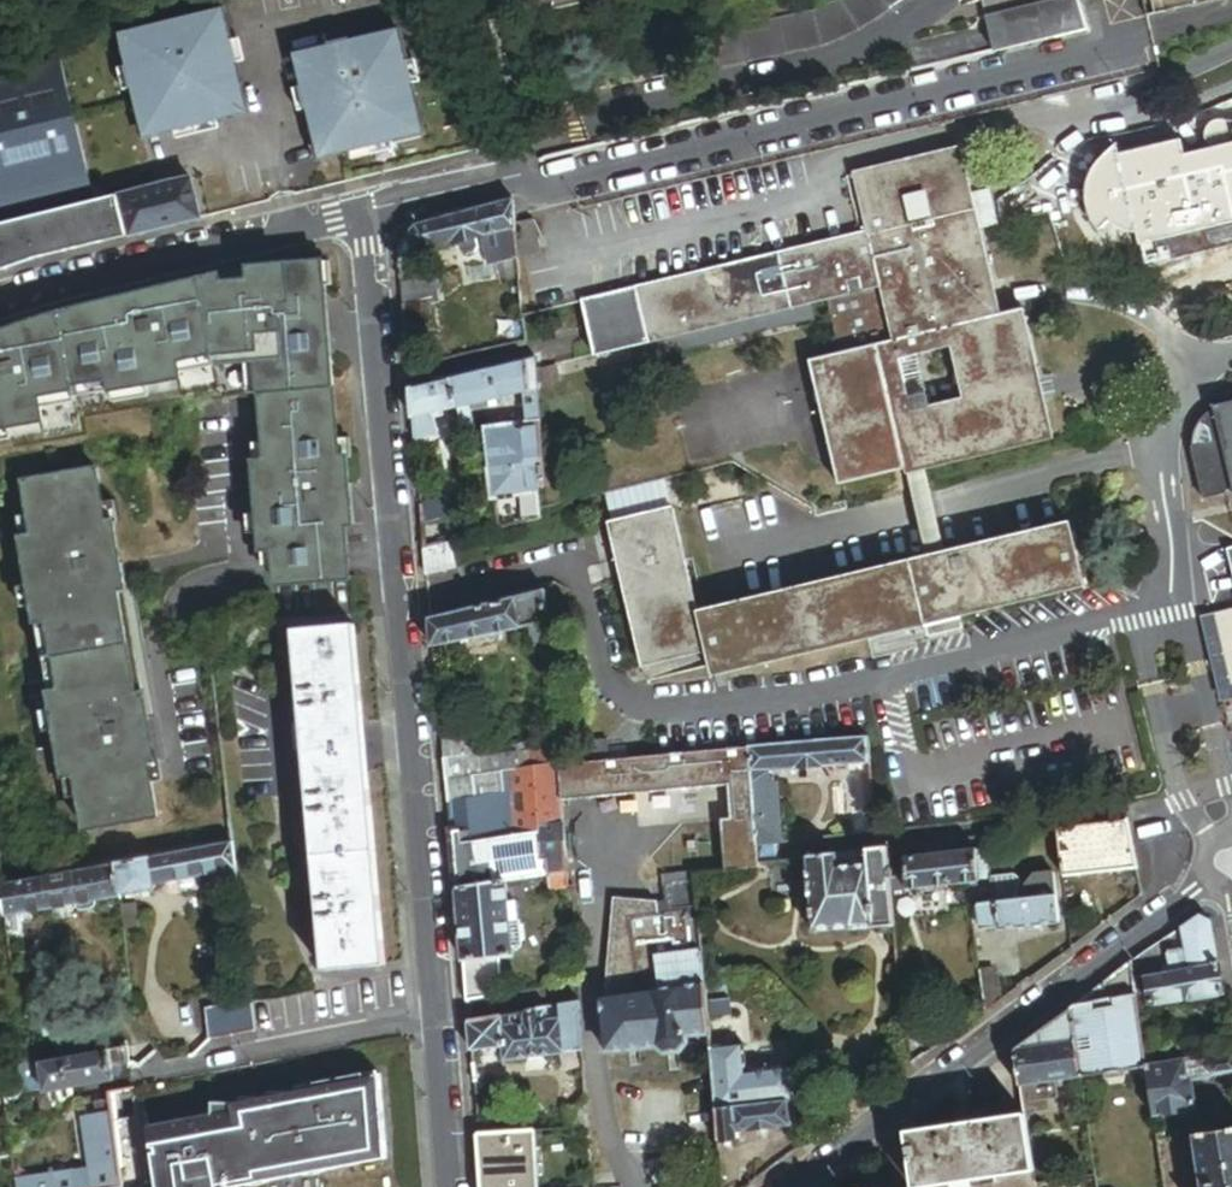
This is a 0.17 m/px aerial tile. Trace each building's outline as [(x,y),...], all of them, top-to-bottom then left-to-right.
[(1077,0),(1071,0),(985,21),(992,51),(1026,43),(1027,46),(1076,34),(1087,32),(1077,0)] [(145,138),(249,114),(224,11),(120,35),(145,138)] [(321,160),(424,135),(399,32),(296,57),(321,160)] [(96,205),(56,48),(0,62),(0,229),(96,205)] [(1227,122),(1220,121),(1214,122),(1209,126),(1206,131),(1205,138),(1207,146),(1208,151),(1231,145),(1231,123),(1227,122)] [(1118,157),(1138,236),(1141,249),(1231,226),(1231,145),(1208,151),(1186,156),(1182,142),(1120,157),(1118,157)] [(1138,236),(1118,157),(1120,157),(1116,144),(1109,152),(1097,164),(1092,173),(1089,181),(1087,190),(1086,201),(1089,215),(1098,231),(1107,242),(1109,241),(1102,232),(1111,225),(1111,226),(1115,230),(1124,234),(1138,236)] [(863,231),(636,286),(650,340),(823,298),(837,355),(808,362),(838,487),(1048,436),(1018,312),(999,317),(978,231),(970,196),(958,149),(849,176),(863,231)] [(202,220),(193,181),(96,205),(0,229),(0,273),(31,262),(202,220)] [(991,191),(970,196),(978,231),(999,226),(991,191)] [(516,229),(514,203),(421,226),(400,257),(463,242),(464,249),(473,253),(478,252),(482,247),(480,238),(482,238),(503,232),(516,229)] [(518,226),(521,260),(543,255),(535,222),(518,226)] [(517,260),(519,259),(516,229),(503,232),(507,262),(517,260)] [(507,262),(503,232),(482,238),(488,266),(496,265),(499,284),(519,281),(517,260),(507,262)] [(0,336),(0,450),(83,436),(79,418),(221,393),(222,404),(261,397),(267,466),(270,499),(257,500),(260,537),(273,536),(274,553),(276,573),(277,589),(352,583),(350,566),(347,527),(354,526),(348,459),(341,460),(326,288),(332,287),(331,263),(249,271),(250,284),(222,286),(220,277),(77,310),(0,336)] [(402,284),(405,307),(431,305),(442,304),(440,276),(402,284)] [(650,340),(636,286),(582,299),(595,354),(650,340)] [(405,307),(406,326),(433,323),(431,305),(405,307)] [(523,392),(539,389),(536,361),(454,382),(460,409),(470,406),(502,399),(502,397),(523,392)] [(460,409),(454,382),(412,392),(414,419),(436,414),(460,409)] [(542,424),(539,389),(523,392),(528,426),(542,424)] [(470,406),(460,409),(461,418),(473,416),(470,406)] [(1218,409),(1222,430),(1231,469),(1231,406),(1218,409)] [(414,419),(416,441),(441,435),(436,414),(414,419)] [(473,416),(461,418),(466,440),(479,437),(474,415),(473,416)] [(1231,496),(1231,469),(1222,430),(1204,419),(1199,428),(1196,435),(1195,444),(1196,449),(1194,450),(1208,502),(1231,496)] [(490,429),(503,529),(543,519),(541,488),(548,487),(542,424),(528,426),(490,429)] [(428,446),(420,448),(421,456),(430,454),(428,446)] [(257,500),(270,499),(267,466),(254,467),(257,500)] [(126,638),(118,594),(125,593),(122,578),(120,564),(113,526),(106,527),(97,473),(24,485),(34,540),(22,542),(34,614),(46,612),(48,624),(36,626),(43,663),(67,803),(80,800),(85,834),(158,821),(126,638)] [(422,506),(424,524),(455,517),(450,499),(422,506)] [(1070,521),(699,611),(673,507),(609,522),(644,667),(710,651),(716,677),(1086,587),(1070,521)] [(273,536),(260,537),(262,555),(274,553),(273,536)] [(426,549),(428,575),(460,567),(453,542),(426,549)] [(530,626),(548,622),(545,593),(432,621),(435,649),(530,626)] [(1219,618),(1231,615),(1231,609),(1204,616),(1226,704),(1231,703),(1231,672),(1219,618)] [(46,612),(34,614),(36,626),(48,624),(46,612)] [(1219,618),(1231,672),(1231,615),(1219,618)] [(533,651),(550,647),(548,622),(530,626),(533,651)] [(354,624),(294,630),(305,745),(326,970),(387,964),(365,741),(354,624)] [(838,741),(751,749),(752,772),(769,770),(855,764),(870,763),(869,739),(838,741)] [(444,743),(445,759),(467,756),(467,748),(465,740),(444,743)] [(609,741),(605,742),(576,745),(578,764),(611,761),(610,749),(609,741)] [(543,767),(560,765),(558,746),(541,747),(541,751),(543,767)] [(467,756),(445,759),(447,776),(512,770),(531,768),(529,753),(479,758),(477,747),(467,748),(467,756)] [(752,772),(751,749),(560,768),(562,801),(731,785),(733,799),(754,797),(752,772)] [(541,751),(529,753),(531,768),(543,767),(541,751)] [(863,836),(875,835),(870,763),(855,764),(858,815),(861,818),(863,836)] [(562,801),(560,768),(560,765),(543,767),(531,768),(512,770),(514,792),(518,836),(539,834),(538,827),(564,824),(562,801)] [(447,776),(450,799),(514,792),(512,770),(447,776)] [(758,847),(784,844),(778,781),(771,782),(769,770),(752,772),(754,797),(758,847)] [(450,799),(453,844),(518,836),(514,792),(450,799)] [(759,863),(758,847),(754,797),(733,799),(734,819),(724,820),(728,871),(760,867),(759,863)] [(1138,868),(1128,820),(1058,829),(1063,877),(1138,868)] [(550,863),(567,861),(564,824),(538,827),(539,834),(518,836),(453,844),(458,889),(508,882),(523,879),(549,876),(551,876),(550,863)] [(233,846),(116,865),(119,892),(125,895),(134,894),(153,891),(153,890),(157,886),(156,884),(212,875),(222,872),(236,870),(233,846)] [(890,871),(887,849),(868,851),(869,865),(840,868),(839,854),(808,858),(815,929),(850,926),(850,928),(894,924),(891,892),(890,871)] [(976,850),(907,858),(908,869),(910,890),(980,881),(976,850)] [(119,892),(116,865),(2,884),(5,916),(77,904),(80,906),(96,904),(98,901),(120,897),(119,892)] [(890,871),(891,892),(910,890),(908,869),(890,871)] [(1022,888),(1020,876),(1014,872),(991,874),(994,905),(1056,898),(1053,869),(1033,871),(1022,888)] [(237,889),(236,870),(222,872),(225,888),(225,891),(237,889)] [(225,888),(222,872),(212,875),(214,890),(225,888)] [(570,886),(568,873),(551,876),(549,876),(550,892),(569,890),(570,886)] [(642,993),(705,984),(696,879),(664,883),(667,910),(659,911),(632,914),(642,993)] [(509,903),(508,882),(458,889),(463,960),(499,957),(513,956),(511,922),(518,922),(517,903),(509,903)] [(120,897),(124,930),(138,928),(134,894),(125,895),(119,892),(120,897)] [(659,911),(657,899),(614,896),(606,997),(608,993),(617,992),(622,996),(642,993),(632,914),(659,911)] [(994,905),(981,906),(984,929),(1002,927),(1002,931),(1059,925),(1056,898),(994,905)] [(1199,917),(1184,928),(1187,951),(1169,954),(1172,974),(1149,978),(1153,1004),(1188,998),(1189,999),(1224,993),(1211,923),(1199,917)] [(14,920),(6,921),(7,933),(16,932),(14,920)] [(1183,929),(1131,963),(1134,980),(1149,978),(1172,974),(1169,954),(1187,951),(1184,928),(1183,929)] [(463,960),(464,978),(501,975),(499,957),(463,960)] [(1134,980),(1131,963),(1070,1009),(1079,1078),(1147,1069),(1147,1067),(1134,980)] [(983,1012),(999,1001),(997,974),(993,975),(993,968),(979,969),(983,1012)] [(464,978),(466,1001),(503,995),(502,987),(501,975),(464,978)] [(686,1035),(709,1032),(705,984),(642,993),(622,996),(617,992),(608,993),(606,997),(605,999),(601,1000),(607,1051),(658,1045),(665,1052),(680,1050),(688,1042),(686,1035)] [(503,995),(510,994),(509,987),(502,987),(503,995)] [(233,1038),(255,1034),(251,1003),(228,1007),(233,1038)] [(505,1062),(582,1051),(578,1003),(498,1016),(503,1048),(505,1062)] [(233,1038),(228,1007),(206,1010),(211,1041),(233,1038)] [(1079,1078),(1070,1009),(1069,1009),(1014,1049),(1020,1086),(1079,1078)] [(503,1048),(498,1016),(467,1021),(470,1052),(503,1048)] [(742,1045),(710,1047),(715,1108),(748,1105),(745,1072),(742,1045)] [(111,1065),(129,1062),(126,1047),(108,1050),(111,1065)] [(111,1065),(108,1050),(22,1064),(26,1094),(45,1091),(45,1092),(113,1079),(111,1065)] [(1207,1057),(1207,1058),(1210,1079),(1231,1076),(1231,1052),(1207,1057)] [(1190,1082),(1210,1079),(1207,1058),(1185,1062),(1188,1082),(1190,1082)] [(1185,1062),(1185,1060),(1147,1067),(1147,1069),(1153,1116),(1194,1110),(1190,1082),(1188,1082),(1185,1062)] [(745,1072),(748,1105),(789,1101),(792,1101),(789,1068),(787,1068),(787,1062),(749,1065),(749,1071),(745,1072)] [(142,1086),(130,1088),(135,1117),(113,1121),(121,1186),(220,1186),(265,1177),(298,1171),(325,1165),(361,1158),(388,1152),(372,1078),(360,1081),(358,1073),(295,1086),(294,1092),(267,1092),(265,1098),(239,1098),(236,1104),(210,1104),(213,1116),(150,1130),(142,1086)] [(791,1126),(806,1125),(804,1100),(792,1101),(789,1101),(791,1125),(791,1126)] [(748,1105),(715,1108),(717,1140),(738,1138),(738,1131),(791,1125),(789,1101),(748,1105)] [(113,1121),(112,1113),(82,1118),(91,1185),(80,1186),(121,1186),(113,1121)] [(1024,1115),(974,1121),(958,1124),(905,1130),(914,1186),(927,1186),(1033,1173),(1024,1115)] [(1194,1136),(1202,1186),(1231,1186),(1231,1130),(1194,1136)] [(531,1132),(477,1136),(481,1186),(537,1186),(531,1132)] [(361,1158),(325,1165),(326,1169),(362,1163),(361,1158)] [(298,1171),(265,1177),(266,1182),(299,1175),(298,1171)] [(1033,1173),(927,1186),(1035,1186),(1033,1173)] [(17,1186),(73,1186),(72,1177),(17,1185),(17,1186)]
